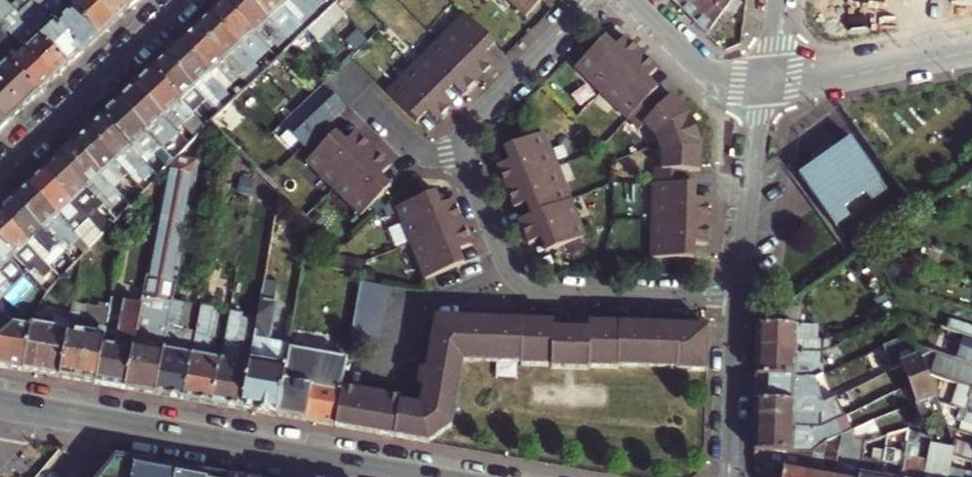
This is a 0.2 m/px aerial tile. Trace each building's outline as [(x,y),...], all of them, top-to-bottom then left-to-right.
[(84,52),(39,5),(35,0),(21,0),(14,7),(69,66),(84,52)] [(100,37),(65,0),(44,0),(39,5),(84,52),(100,37)] [(117,21),(97,0),(65,0),(100,37),(117,21)] [(131,8),(124,0),(97,0),(117,21),(131,8)] [(140,0),(124,0),(131,8),(140,0)] [(269,19),(251,0),(226,0),(224,2),(253,33),(269,50),(277,59),(283,53),(292,44),(277,28),(269,19)] [(299,22),(278,0),(251,0),(269,19),(277,28),(292,44),(307,31),(299,22)] [(320,17),(304,0),(278,0),(299,22),(307,31),(320,17)] [(335,3),(332,0),(304,0),(320,17),(335,3)] [(525,16),(541,0),(509,0),(525,16)] [(694,21),(710,0),(685,0),(680,8),(694,21)] [(726,30),(745,0),(710,0),(694,21),(712,37),(719,26),(726,30)] [(269,50),(253,33),(224,2),(210,16),(255,63),(269,50)] [(54,80),(69,66),(14,7),(11,4),(6,8),(12,16),(3,25),(54,80)] [(453,87),(462,95),(494,63),(485,55),(496,44),(489,38),(465,14),(387,94),(411,118),(418,123),(427,113),(437,122),(453,106),(444,97),(453,87)] [(245,73),(255,63),(210,16),(195,30),(224,61),(229,56),(245,73)] [(54,80),(3,25),(0,28),(0,52),(40,94),(54,80)] [(240,78),(224,61),(195,30),(180,43),(209,74),(215,70),(230,87),(240,78)] [(688,170),(700,170),(701,146),(700,143),(701,142),(691,116),(671,95),(662,104),(652,94),(659,88),(648,77),(657,69),(625,36),(616,46),(606,36),(600,42),(576,66),(639,129),(645,124),(655,134),(662,152),(662,167),(654,167),(652,256),(686,257),(695,258),(695,244),(708,244),(709,198),(696,198),(697,184),(688,184),(688,170)] [(225,92),(209,74),(180,43),(166,57),(195,88),(211,105),(214,109),(219,114),(234,100),(229,95),(225,92)] [(40,94),(0,52),(0,83),(24,109),(40,94)] [(240,78),(245,73),(229,56),(224,61),(240,78)] [(214,109),(211,105),(195,88),(166,57),(151,71),(205,129),(211,122),(219,114),(214,109)] [(243,82),(248,87),(263,72),(259,67),(243,82)] [(225,92),(230,87),(215,70),(209,74),(225,92)] [(196,138),(205,129),(151,71),(135,86),(173,127),(180,121),(196,138)] [(229,95),(234,100),(248,87),(243,82),(229,95)] [(24,109),(0,83),(0,114),(8,123),(24,109)] [(304,149),(345,109),(322,85),(312,95),(298,109),(283,123),(281,125),(304,149)] [(176,131),(173,127),(135,86),(118,101),(154,140),(161,133),(167,140),(176,131)] [(160,146),(154,140),(118,101),(102,117),(132,149),(139,143),(150,155),(160,146)] [(8,123),(0,114),(0,131),(8,123)] [(146,173),(150,169),(132,149),(102,117),(87,130),(132,178),(139,186),(144,191),(153,181),(146,173)] [(117,192),(132,178),(87,130),(72,144),(117,192)] [(554,249),(586,236),(543,132),(512,144),(504,148),(510,161),(497,166),(515,208),(527,203),(532,215),(519,220),(529,244),(541,239),(547,252),(554,249)] [(380,176),(389,167),(355,133),(346,142),(336,133),(329,139),(306,163),(361,217),(385,193),(391,187),(380,176)] [(816,163),(799,175),(836,227),(851,217),(844,208),(866,193),(872,201),(887,190),(851,139),(834,150),(830,144),(811,157),(816,163)] [(108,201),(117,192),(72,144),(58,158),(87,189),(92,184),(102,195),(108,201)] [(126,388),(155,393),(173,299),(176,284),(192,195),(199,157),(180,154),(174,161),(166,168),(146,278),(140,310),(126,388)] [(116,221),(97,200),(87,189),(58,158),(44,171),(103,235),(116,221)] [(89,250),(103,235),(44,171),(29,185),(79,239),(89,250)] [(97,200),(102,195),(92,184),(87,189),(97,200)] [(64,252),(79,239),(29,185),(14,199),(59,247),(64,252)] [(124,199),(130,206),(144,191),(139,186),(124,199)] [(460,250),(473,245),(454,200),(443,205),(437,191),(428,195),(397,207),(427,279),(458,267),(466,263),(460,250)] [(59,247),(14,199),(0,212),(0,213),(44,261),(59,247)] [(44,261),(0,213),(0,242),(28,273),(30,276),(36,270),(44,279),(53,271),(49,266),(44,261)] [(28,273),(0,242),(0,274),(13,288),(28,273)] [(44,261),(49,266),(64,252),(59,247),(44,261)] [(13,288),(0,274),(0,300),(13,288)] [(351,341),(381,346),(390,287),(360,283),(351,341)] [(253,411),(277,416),(289,349),(289,347),(266,342),(271,339),(277,304),(272,303),(274,293),(263,291),(251,365),(243,408),(254,410),(253,411)] [(155,393),(185,398),(198,329),(181,326),(186,302),(173,299),(155,393)] [(59,377),(95,383),(104,335),(105,333),(98,332),(97,337),(80,334),(85,306),(72,304),(67,331),(59,377)] [(185,398),(213,403),(222,359),(209,357),(212,341),(209,336),(215,307),(203,304),(198,329),(185,398)] [(104,335),(116,337),(122,308),(110,305),(105,333),(104,335)] [(95,383),(126,388),(140,310),(122,306),(122,308),(116,337),(104,335),(95,383)] [(213,403),(243,408),(251,365),(238,362),(241,346),(238,341),(243,311),(231,309),(222,359),(213,403)] [(14,325),(0,311),(0,339),(14,325)] [(944,318),(941,328),(965,336),(971,338),(971,327),(944,318)] [(677,370),(707,370),(708,326),(590,323),(590,330),(566,330),(566,324),(554,323),(554,322),(429,319),(427,334),(433,335),(427,370),(422,369),(419,386),(424,387),(421,406),(402,403),(403,399),(343,389),(337,426),(430,443),(453,427),(464,362),(521,363),(521,366),(552,367),(552,369),(590,370),(590,367),(620,368),(620,365),(677,367),(677,370)] [(23,371),(31,329),(14,325),(0,339),(0,367),(23,371)] [(23,371),(59,377),(67,331),(32,325),(31,329),(23,371)] [(795,353),(823,353),(823,342),(796,341),(796,328),(758,327),(758,350),(777,350),(777,355),(795,355),(795,353)] [(971,338),(965,336),(956,360),(970,365),(971,366),(971,338)] [(830,350),(833,357),(848,350),(844,343),(830,350)] [(348,359),(289,349),(277,416),(337,426),(343,389),(348,359)] [(781,377),(795,378),(816,378),(822,375),(822,366),(823,353),(795,353),(795,355),(777,355),(777,350),(758,350),(757,377),(781,377)] [(940,412),(936,402),(925,374),(919,358),(900,365),(908,386),(915,403),(922,419),(940,412)] [(756,402),(781,403),(781,377),(757,377),(756,402)] [(963,386),(961,386),(957,398),(969,402),(966,412),(971,414),(971,389),(963,386)] [(821,428),(843,418),(833,398),(821,404),(781,403),(756,402),(756,425),(775,425),(775,429),(794,430),(794,427),(821,428)] [(966,412),(965,411),(958,432),(971,437),(971,414),(966,412)] [(820,447),(821,428),(794,427),(794,430),(775,429),(775,425),(756,425),(755,450),(765,451),(812,453),(820,447)] [(861,465),(849,463),(855,430),(842,436),(837,461),(834,476),(859,476),(861,465)] [(885,445),(905,448),(908,431),(907,431),(886,437),(885,445)] [(929,446),(930,439),(908,431),(905,448),(903,459),(901,467),(899,476),(924,476),(929,446)] [(971,449),(971,437),(958,432),(954,442),(971,449)] [(884,449),(885,445),(886,437),(865,443),(861,465),(859,476),(879,476),(884,449)] [(837,461),(824,459),(827,442),(820,447),(812,453),(809,472),(811,472),(811,476),(834,476),(837,461)] [(954,442),(953,446),(952,450),(951,456),(971,463),(971,449),(954,442)] [(948,475),(951,456),(952,450),(944,448),(929,446),(924,476),(948,476),(948,475)] [(901,467),(888,465),(889,457),(891,450),(884,449),(879,476),(899,476),(901,467)] [(809,472),(812,453),(765,451),(764,465),(784,467),(782,476),(811,476),(811,472),(809,472)] [(888,465),(901,467),(903,459),(889,457),(888,465)] [(199,474),(118,459),(103,476),(217,476),(199,474)]
